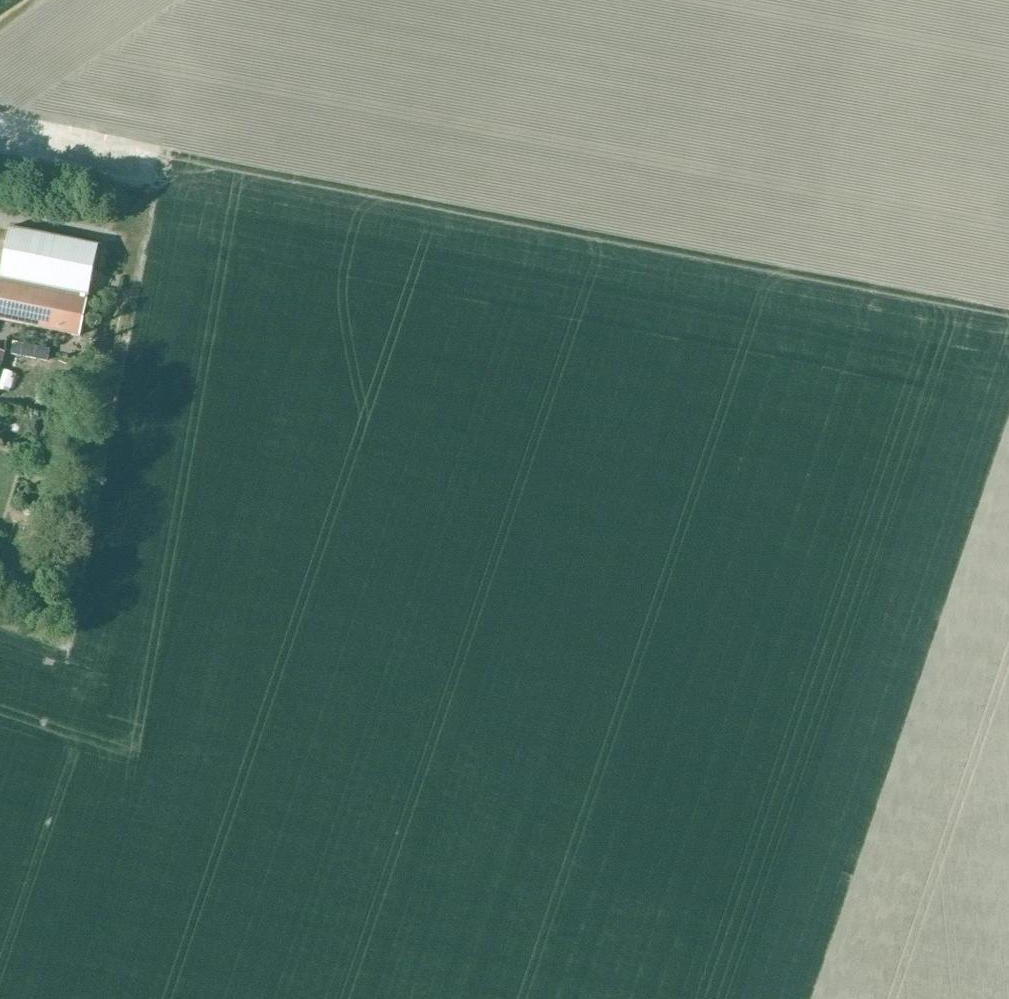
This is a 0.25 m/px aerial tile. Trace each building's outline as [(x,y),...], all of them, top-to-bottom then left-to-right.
[(89,297),(99,245),(11,228),(0,278),(0,279),(89,297)] [(81,337),(88,301),(0,282),(0,321),(81,337)] [(16,375),(2,370),(0,378),(0,391),(9,394),(16,375)] [(42,520),(36,537),(45,540),(51,523),(42,520)]
